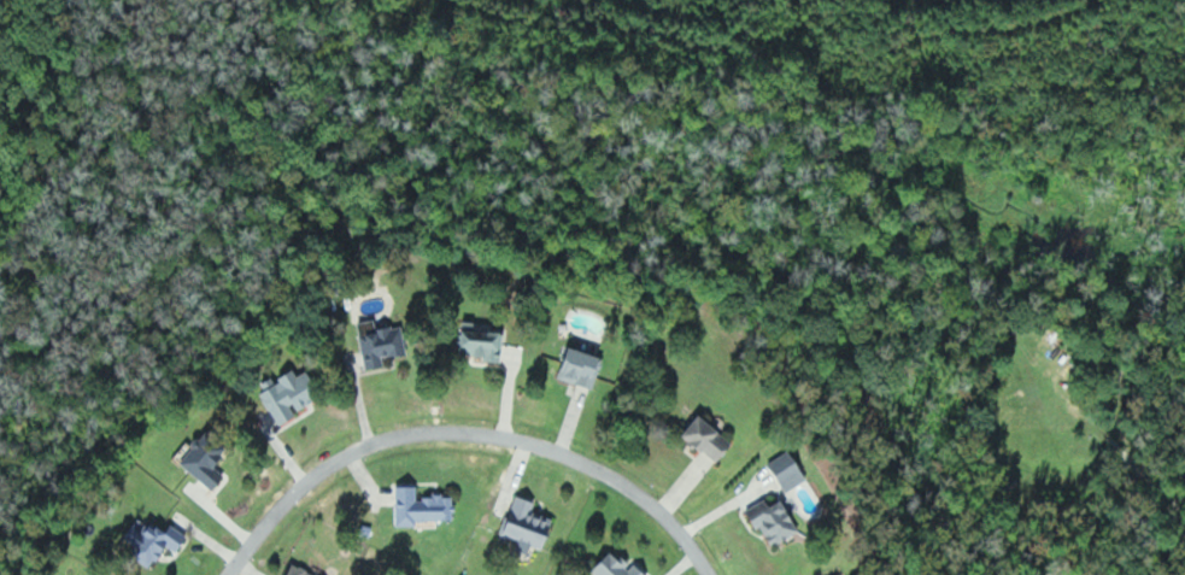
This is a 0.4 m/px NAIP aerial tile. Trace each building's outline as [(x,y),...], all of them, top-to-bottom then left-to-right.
[(409,353),(404,324),(378,328),(377,318),(359,321),(367,368),(387,365),(385,356),(409,353)] [(504,358),(506,328),(464,326),(463,356),(504,358)] [(560,379),(598,387),(606,353),(568,345),(560,379)] [(322,397),(309,369),(297,375),(294,370),(274,380),(272,377),(258,384),(279,425),(298,416),(295,410),(322,397)] [(737,441),(703,414),(687,434),(720,461),(737,441)] [(181,459),(214,490),(228,476),(216,465),(231,449),(210,429),(181,459)] [(787,490),(809,480),(795,449),(773,459),(787,490)] [(398,526),(438,524),(438,519),(455,518),(453,494),(420,496),(419,485),(396,486),(398,526)] [(504,534),(521,539),(518,549),(532,553),(535,545),(548,549),(558,518),(535,510),(539,500),(517,493),(504,534)] [(749,511),(778,547),(804,527),(782,499),(775,505),(768,496),(749,511)] [(158,561),(169,544),(180,551),(191,535),(173,524),(169,529),(152,518),(144,530),(135,525),(125,541),(158,561)] [(615,547),(594,572),(598,574),(648,574),(615,547)] [(297,561),(288,574),(319,574),(297,561)]
